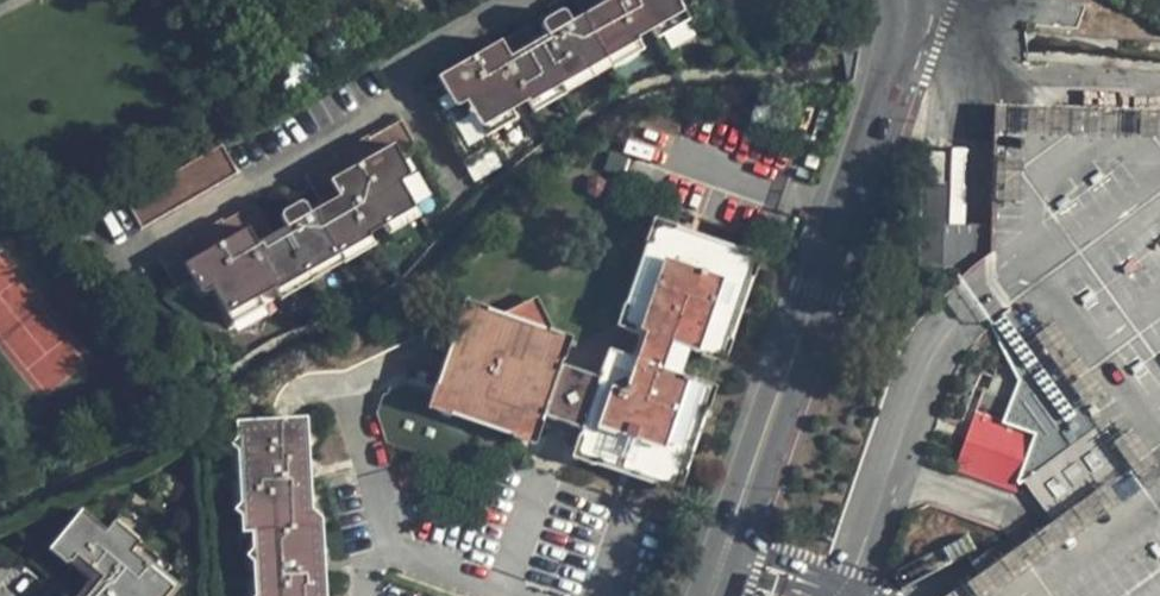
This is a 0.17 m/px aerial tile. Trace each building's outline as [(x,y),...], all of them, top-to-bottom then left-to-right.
[(574,30),(568,21),(565,19),(560,19),(543,29),(542,32),(543,38),(548,45),(512,64),(503,50),(424,95),(470,174),(498,158),(485,136),(687,21),(675,0),(605,0),(610,9),(574,30)] [(997,108),(993,282),(1100,428),(1025,481),(1054,521),(1034,536),(952,595),(1159,595),(1159,113),(997,108)] [(259,212),(165,265),(182,294),(194,288),(203,303),(213,297),(231,327),(419,221),(421,226),(451,209),(405,129),(308,185),(323,213),(310,221),(306,215),(303,213),(296,213),(290,216),(286,219),(283,224),(283,229),(286,235),(276,241),(259,212)] [(227,154),(128,209),(144,239),(244,182),(227,154)] [(450,321),(425,394),(437,417),(512,442),(534,433),(538,419),(573,429),(569,441),(581,465),(659,489),(681,478),(706,404),(693,379),(674,373),(682,350),(701,358),(725,348),(749,272),(738,248),(663,224),(636,234),(613,309),(624,333),(633,335),(626,357),(618,355),(594,366),(592,371),(559,360),(560,348),(531,299),(499,314),(478,306),(450,321)] [(985,392),(957,471),(1017,492),(1038,434),(1005,422),(1013,402),(985,392)] [(318,514),(307,506),(298,421),(229,424),(230,444),(216,460),(221,509),(237,521),(238,539),(248,538),(250,555),(236,568),(238,595),(326,595),(318,514)] [(95,595),(175,595),(178,593),(84,512),(58,543),(106,583),(95,595)] [(969,532),(939,549),(947,564),(978,547),(969,532)]
